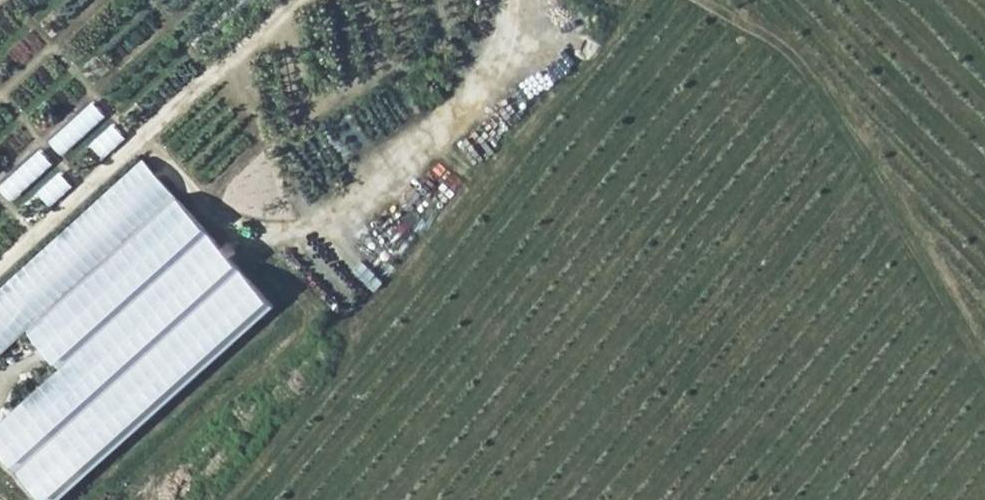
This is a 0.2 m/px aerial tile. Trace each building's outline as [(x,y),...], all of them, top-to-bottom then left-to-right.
[(0,287),(0,360),(30,332),(61,367),(0,423),(0,449),(45,499),(60,499),(275,306),(138,156),(0,287)]
